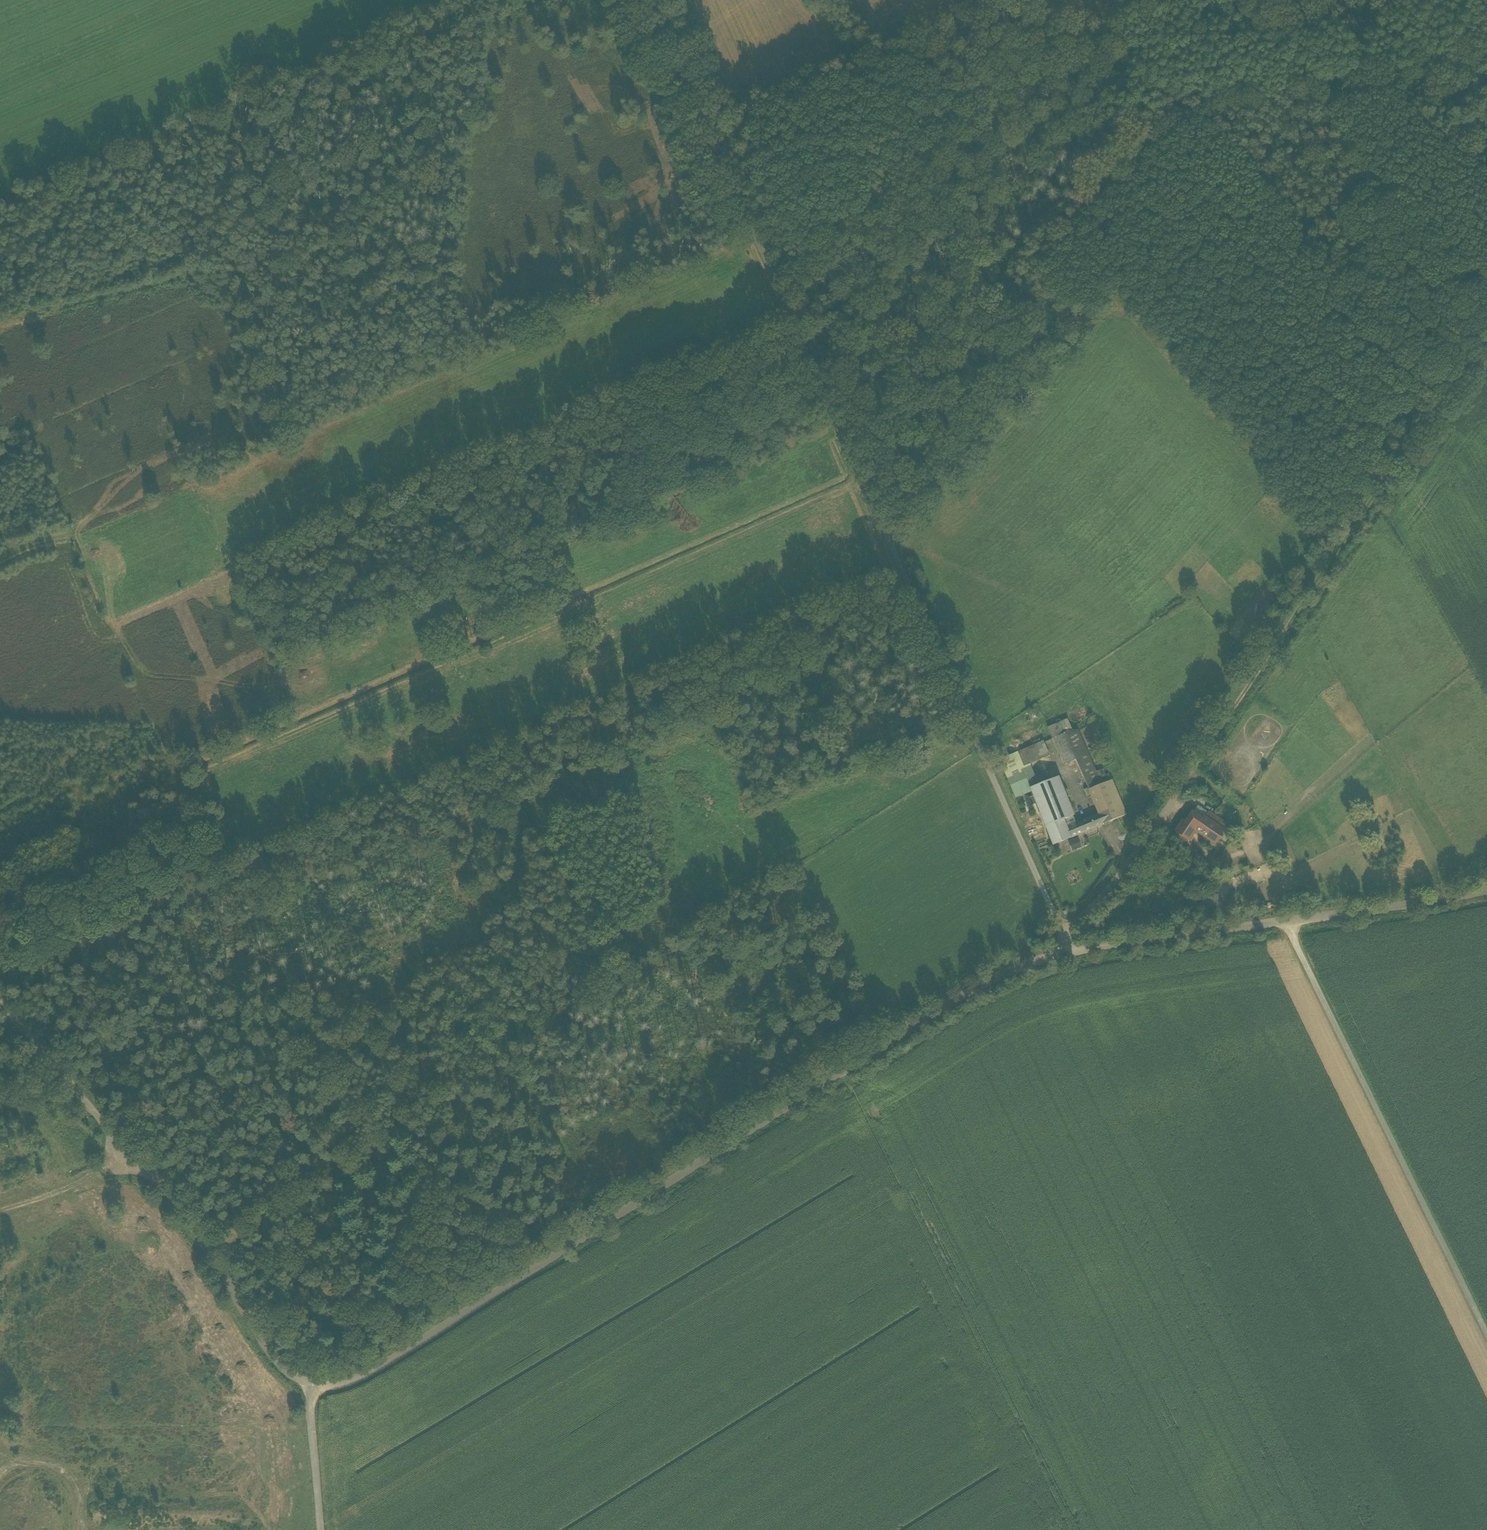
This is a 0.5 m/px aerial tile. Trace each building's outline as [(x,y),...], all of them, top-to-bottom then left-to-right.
[(1233,638),(1241,631),(1236,625),(1228,632),(1233,638)] [(1099,814),(1103,824),(1126,815),(1109,774),(1099,778),(1078,730),(1072,730),(1068,720),(1048,728),(1064,765),(1075,760),(1099,814)] [(1043,742),(1016,753),(1022,767),(1030,764),(1050,756),(1043,742)] [(1027,779),(1022,767),(1016,753),(1000,759),(1011,786),(1027,779)] [(1027,779),(1028,778),(1035,775),(1030,764),(1022,767),(1027,779)] [(1028,778),(1027,779),(1011,786),(1016,798),(1033,791),(1032,788),(1028,778)] [(1033,791),(1047,826),(1063,819),(1065,824),(1075,820),(1058,778),(1032,788),(1033,791)] [(1198,805),(1192,813),(1202,820),(1204,817),(1205,818),(1209,812),(1198,805)] [(1209,812),(1205,818),(1222,830),(1226,824),(1209,812)] [(1195,830),(1214,843),(1217,839),(1219,840),(1222,836),(1220,834),(1223,830),(1222,830),(1205,818),(1204,817),(1202,820),(1192,813),(1185,823),(1195,830)] [(1099,814),(1092,817),(1096,827),(1103,824),(1099,814)] [(1070,838),(1096,827),(1092,817),(1066,828),(1070,838)] [(1063,819),(1047,826),(1054,844),(1070,838),(1066,828),(1065,824),(1063,819)] [(1177,832),(1187,839),(1188,840),(1195,830),(1185,823),(1183,821),(1176,831),(1177,832)] [(1187,839),(1177,832),(1173,838),(1183,845),(1187,839)] [(1076,839),(1070,841),(1073,848),(1079,846),(1076,839)] [(1304,887),(1296,891),(1303,904),(1311,900),(1304,887)] [(1229,899),(1222,902),(1224,907),(1226,909),(1232,906),(1229,899)]
